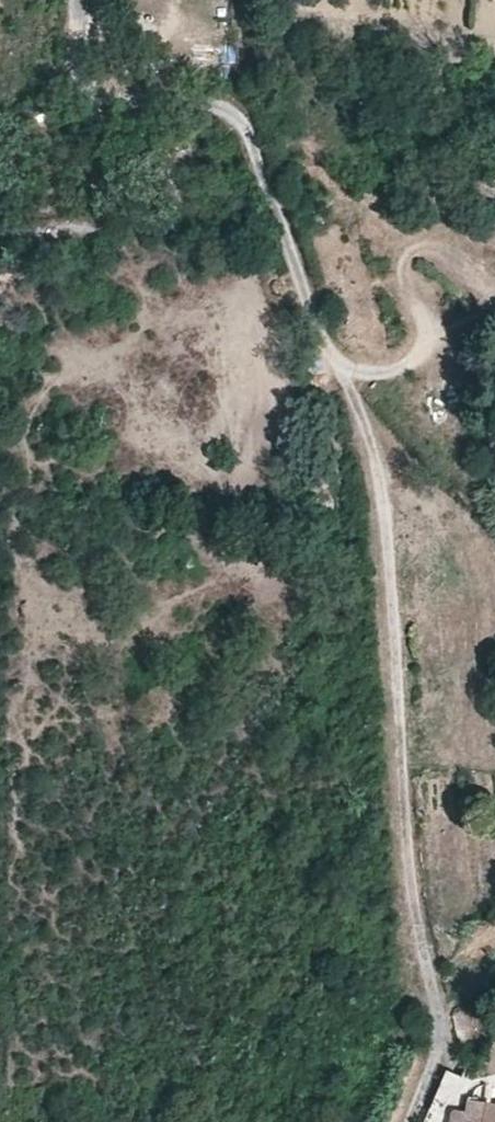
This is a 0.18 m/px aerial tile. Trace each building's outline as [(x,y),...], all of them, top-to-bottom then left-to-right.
[(451,1121),(494,1121),(494,1104),(468,1099),(463,1121),(452,1120),(451,1121)]
